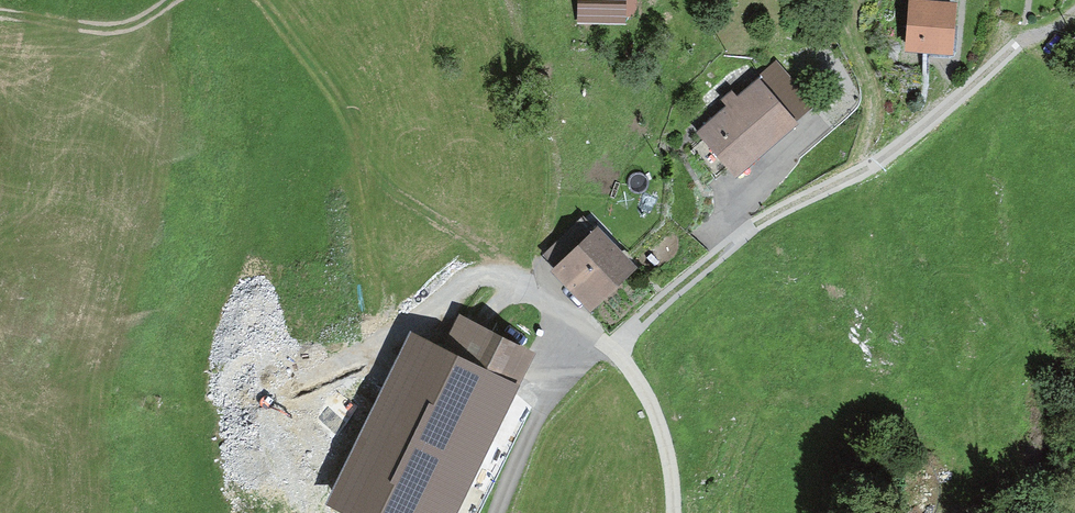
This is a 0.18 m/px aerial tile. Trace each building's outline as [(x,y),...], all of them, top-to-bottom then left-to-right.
[(576,21),(626,23),(626,15),(637,15),(638,0),(577,0),(576,21)] [(935,0),(909,0),(905,49),(952,53),(956,2),(935,0)] [(798,119),(759,75),(738,94),(732,87),(721,97),(728,105),(699,130),(737,173),(798,119)] [(637,265),(596,223),(593,225),(583,213),(542,252),(554,265),(551,268),(591,309),(637,265)] [(464,312),(446,353),(409,333),(328,506),(343,512),(457,512),(474,475),(536,345),(464,312)]
